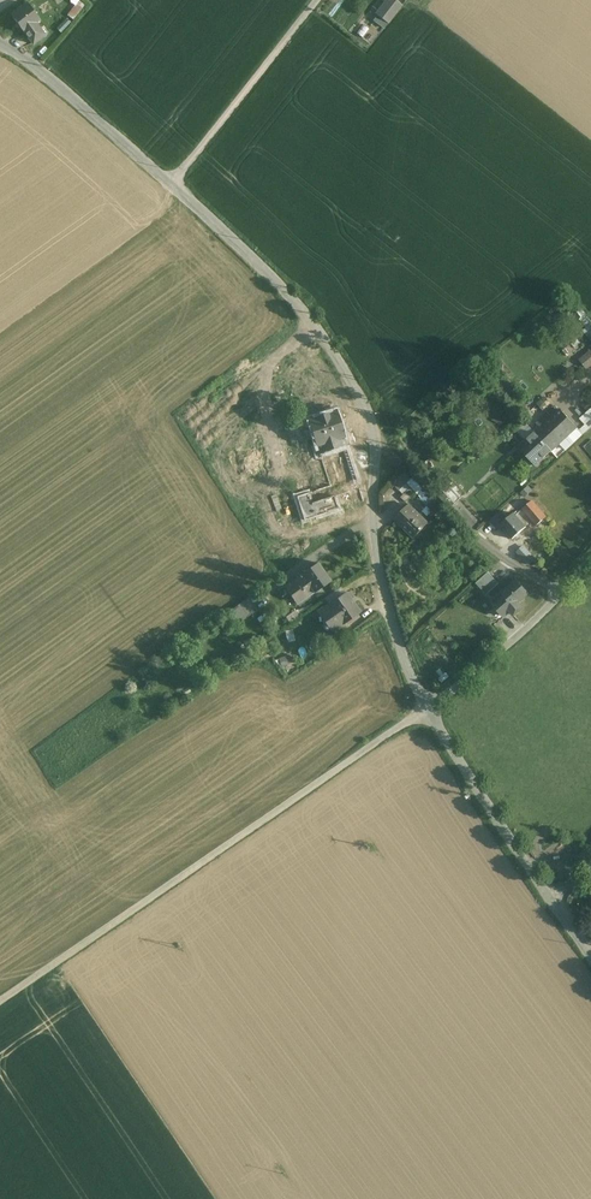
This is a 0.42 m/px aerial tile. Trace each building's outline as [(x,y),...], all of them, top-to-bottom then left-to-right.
[(79,0),(67,15),(73,19),(85,5),(79,0)] [(384,3),(376,14),(389,24),(402,6),(395,0),(387,0),(384,3)] [(39,20),(28,4),(13,15),(24,31),(25,31),(35,23),(39,20)] [(44,35),(35,23),(25,31),(34,43),(44,35)] [(587,369),(590,365),(590,348),(578,359),(587,369)] [(498,414),(491,405),(486,410),(493,418),(503,424),(507,417),(498,414)] [(561,410),(544,426),(560,443),(577,427),(561,410)] [(336,413),(310,421),(317,444),(343,436),(336,413)] [(560,443),(544,426),(535,433),(551,451),(560,443)] [(551,451),(535,433),(519,448),(535,466),(551,451)] [(343,436),(317,444),(330,486),(337,510),(363,501),(343,436)] [(405,474),(393,486),(399,491),(406,484),(411,479),(405,474)] [(449,476),(439,486),(444,491),(449,486),(454,481),(449,476)] [(466,494),(454,481),(449,486),(461,499),(466,494)] [(406,484),(399,491),(403,495),(409,489),(410,487),(406,484)] [(330,486),(298,496),(305,520),(337,510),(330,486)] [(461,499),(449,486),(444,491),(455,504),(461,499)] [(403,495),(400,498),(405,503),(414,493),(409,489),(403,495)] [(455,504),(444,491),(439,496),(450,509),(455,504)] [(413,505),(420,512),(433,500),(426,493),(413,505)] [(541,512),(531,500),(522,508),(532,520),(541,512)] [(428,524),(408,505),(395,520),(415,538),(428,524)] [(514,513),(500,525),(514,541),(520,535),(519,533),(526,527),(514,513)] [(524,544),(516,551),(529,565),(537,558),(524,544)] [(318,562),(301,574),(315,593),(331,581),(318,562)] [(476,582),(486,594),(499,583),(489,571),(476,582)] [(315,593),(301,574),(284,586),(297,605),(315,593)] [(530,594),(517,579),(502,593),(506,597),(514,607),(519,603),(521,605),(526,601),(524,599),(530,594)] [(345,593),(329,604),(328,604),(319,611),(333,631),(359,612),(345,593)] [(506,597),(499,603),(497,600),(493,604),(504,616),(514,607),(506,597)] [(248,599),(230,611),(239,624),(257,611),(248,599)] [(344,627),(330,636),(335,643),(349,633),(344,627)]
